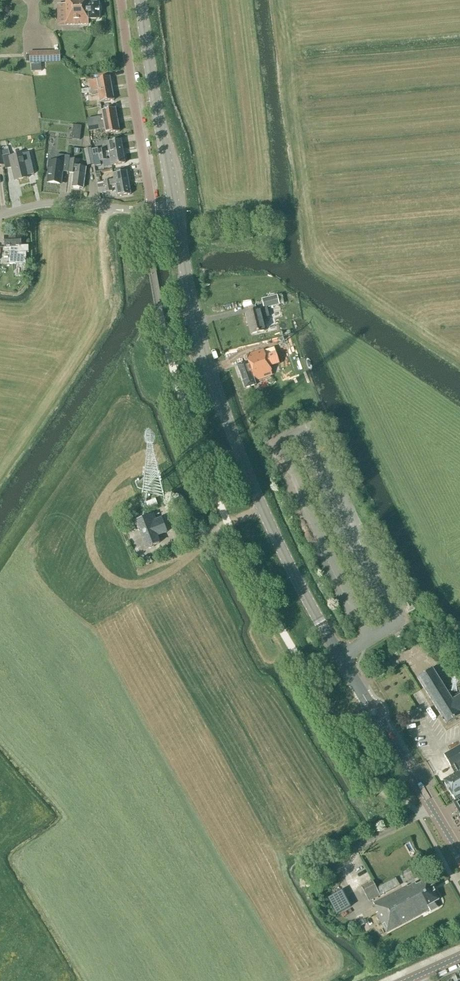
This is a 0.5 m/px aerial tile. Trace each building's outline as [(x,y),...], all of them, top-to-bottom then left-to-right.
[(88,0),(66,0),(66,4),(64,4),(65,26),(88,25),(88,20),(99,19),(99,3),(88,4),(88,0)] [(29,54),(30,63),(60,62),(60,53),(29,54)] [(89,93),(112,89),(110,77),(89,81),(90,89),(90,90),(88,91),(89,93)] [(112,89),(89,93),(89,95),(91,95),(91,97),(99,95),(100,103),(114,101),(112,89)] [(87,119),(88,126),(93,125),(104,123),(117,120),(115,109),(101,111),(102,117),(87,119)] [(106,135),(119,132),(117,120),(104,123),(93,125),(88,126),(89,132),(105,129),(106,135)] [(105,153),(106,155),(109,154),(123,152),(121,140),(107,142),(109,152),(105,153)] [(4,150),(1,151),(3,157),(6,169),(12,168),(15,181),(29,178),(28,176),(34,174),(29,153),(10,157),(10,155),(8,149),(4,150)] [(91,149),(84,150),(88,166),(94,164),(92,157),(91,149)] [(106,155),(106,157),(110,157),(111,166),(125,164),(123,152),(109,154),(106,155)] [(68,173),(70,156),(57,155),(56,162),(48,161),(47,168),(50,169),(48,183),(60,184),(61,172),(68,173)] [(93,157),(92,157),(94,164),(94,167),(101,165),(100,163),(100,162),(99,156),(93,157)] [(83,189),(86,169),(78,168),(79,161),(70,160),(69,173),(74,174),(72,187),(83,189)] [(111,184),(111,186),(128,183),(126,171),(113,174),(114,183),(111,184)] [(111,186),(112,188),(115,188),(117,197),(131,195),(128,183),(111,186)] [(21,236),(4,237),(5,248),(9,248),(9,264),(26,264),(26,253),(28,253),(28,246),(21,247),(21,236)] [(277,297),(261,301),(264,309),(266,308),(279,305),(277,297)] [(260,310),(245,313),(251,335),(265,331),(262,319),(268,317),(266,308),(264,309),(260,310)] [(248,362),(237,366),(245,389),(256,385),(254,382),(272,376),(269,367),(279,364),(275,353),(274,348),(264,352),(263,350),(246,355),(248,362)] [(155,500),(146,503),(148,509),(157,505),(155,500)] [(156,522),(153,515),(136,522),(146,549),(159,543),(156,537),(167,533),(161,519),(156,522)] [(408,613),(415,610),(410,600),(404,603),(408,613)] [(432,669),(417,678),(446,724),(459,716),(459,695),(452,700),(432,669)] [(444,781),(455,801),(459,798),(459,746),(444,756),(455,775),(444,781)] [(432,888),(427,880),(416,886),(415,883),(408,887),(407,886),(373,904),(378,913),(376,914),(387,933),(429,910),(430,912),(438,908),(435,903),(439,901),(434,893),(435,892),(432,887),(432,888)] [(369,902),(380,896),(373,882),(361,888),(369,902)] [(341,891),(327,898),(336,914),(349,907),(341,891)] [(350,925),(359,921),(352,908),(344,913),(350,925)]
